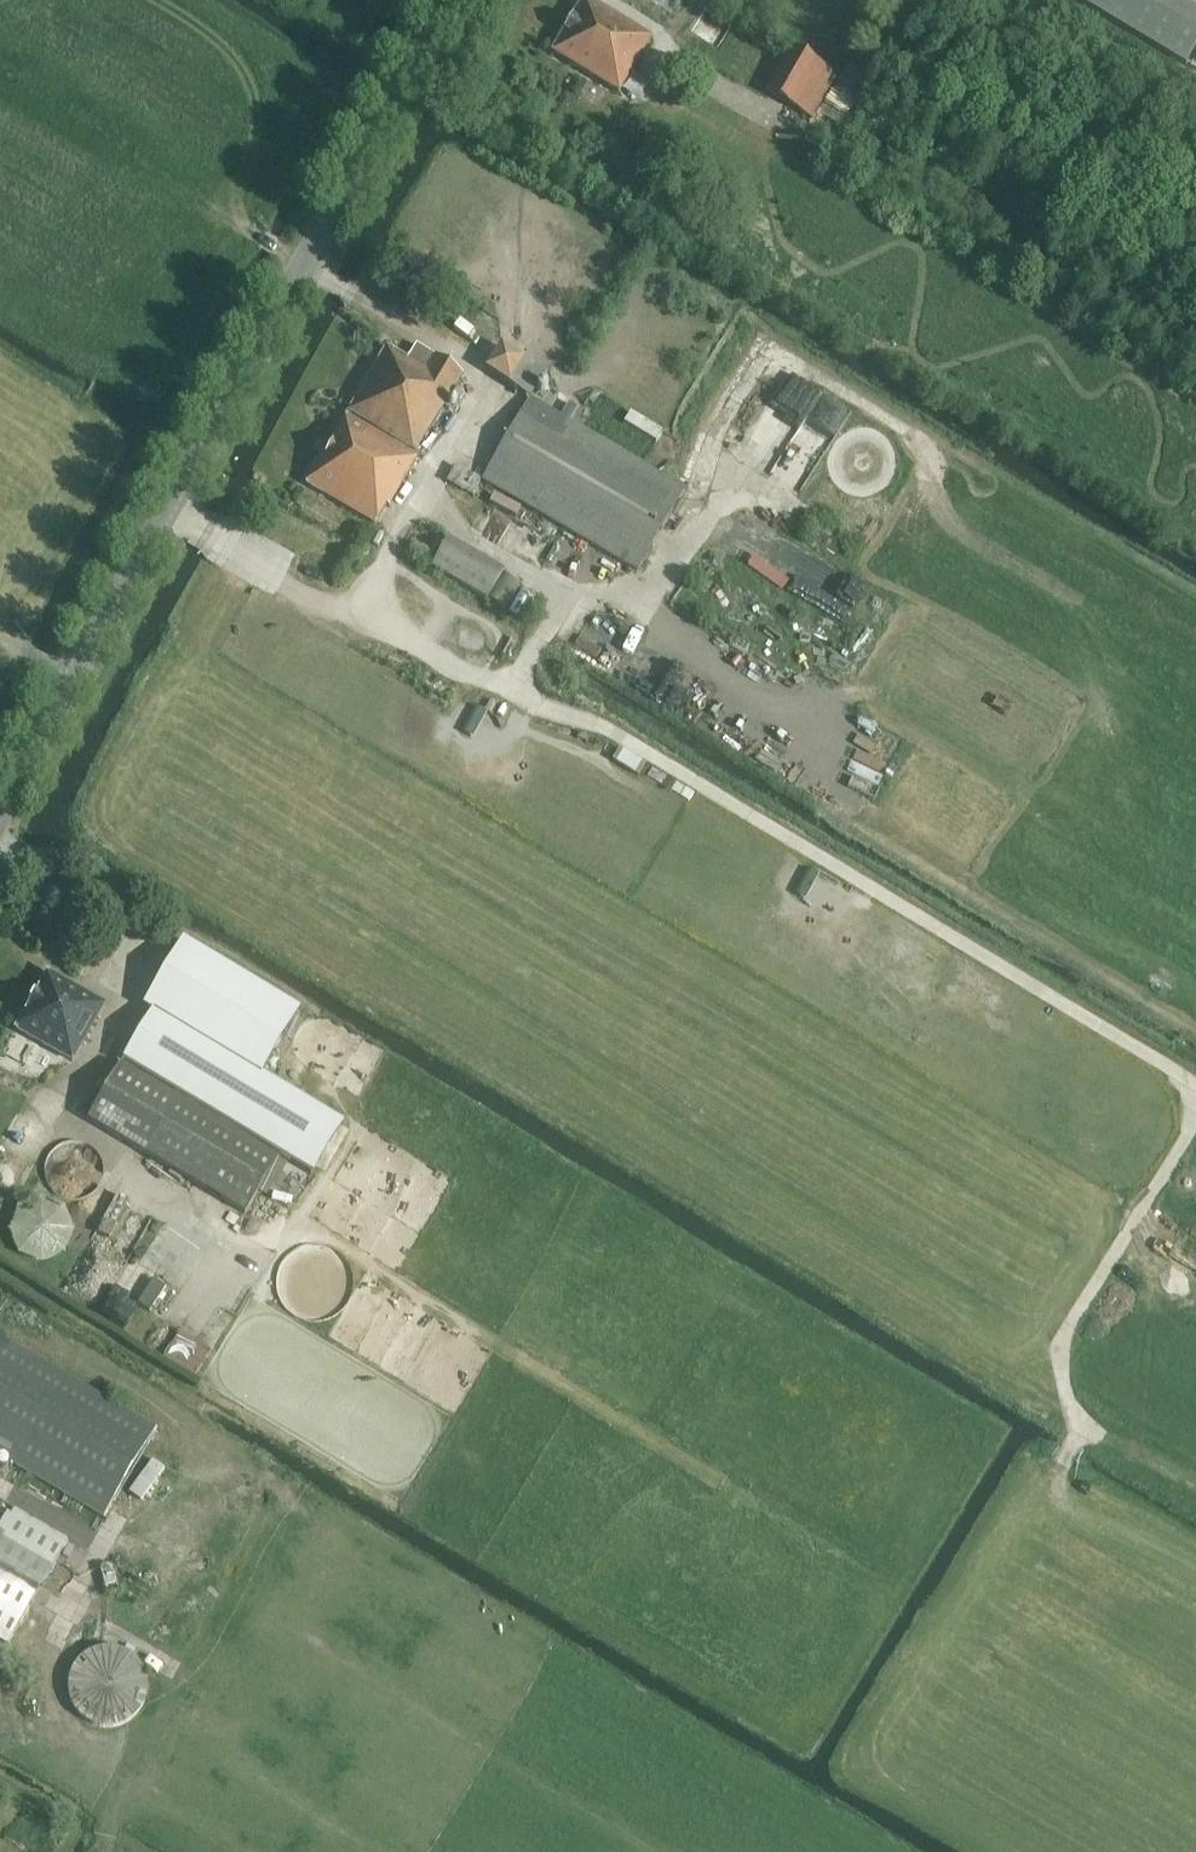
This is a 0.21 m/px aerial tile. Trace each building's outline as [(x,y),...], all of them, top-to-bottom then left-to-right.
[(652,39),(588,0),(583,0),(550,53),(620,95),(652,39)] [(1184,68),(1195,48),(1195,10),(1179,0),(1073,0),(1184,68)] [(813,121),(839,77),(791,48),(765,93),(813,121)] [(416,344),(407,360),(386,346),(347,413),(415,455),(464,376),(434,355),(434,356),(416,344)] [(525,360),(501,345),(485,371),(508,386),(529,400),(482,479),(482,481),(637,572),(686,489),(532,399),(550,369),(528,355),(525,360)] [(624,423),(656,442),(663,432),(631,412),(624,423)] [(389,508),(419,458),(346,415),(305,485),(375,526),(386,506),(389,508)] [(482,479),(455,464),(446,481),(473,496),(482,481),(482,479)] [(505,611),(520,585),(504,575),(505,573),(448,539),(447,540),(421,525),(405,551),(432,566),(431,568),(488,602),(489,601),(505,611)] [(155,1008),(123,1057),(308,1167),(338,1117),(259,1070),(296,1008),(184,941),(146,1003),(155,1008)] [(50,973),(16,1030),(47,1049),(67,1061),(73,1064),(106,1006),(50,973)] [(91,1165),(91,1164),(90,1157),(88,1152),(82,1144),(73,1138),(68,1136),(63,1136),(53,1137),(47,1140),(43,1144),(39,1148),(36,1153),(34,1157),(34,1163),(34,1168),(35,1174),(38,1179),(41,1184),(49,1190),(55,1192),(60,1193),(66,1193),(72,1191),(81,1186),(85,1182),(88,1176),(90,1171),(91,1165)] [(60,1221),(59,1214),(58,1208),(51,1199),(47,1195),(42,1192),(35,1189),(30,1189),(24,1189),(17,1190),(12,1193),(6,1197),(2,1202),(0,1205),(0,1237),(4,1243),(9,1247),(14,1250),(21,1252),(26,1253),(32,1253),(38,1251),(44,1249),(49,1245),(53,1241),(57,1235),(59,1229),(60,1221)] [(151,1312),(167,1287),(155,1279),(139,1304),(151,1312)] [(157,1430),(7,1341),(8,1338),(0,1333),(0,1459),(12,1466),(13,1464),(105,1518),(157,1430)] [(8,1643),(68,1541),(0,1501),(0,1638),(8,1643)] [(127,1682),(126,1673),(124,1667),(121,1660),(115,1655),(109,1650),(104,1647),(96,1645),(90,1645),(85,1645),(75,1648),(69,1652),(63,1656),(59,1661),(56,1668),(54,1676),(53,1682),(54,1689),(57,1697),(60,1703),(65,1709),(70,1713),(76,1716),(83,1718),(91,1718),(97,1718),(105,1716),(110,1713),(115,1709),(120,1703),(124,1697),(126,1689),(127,1682)]
